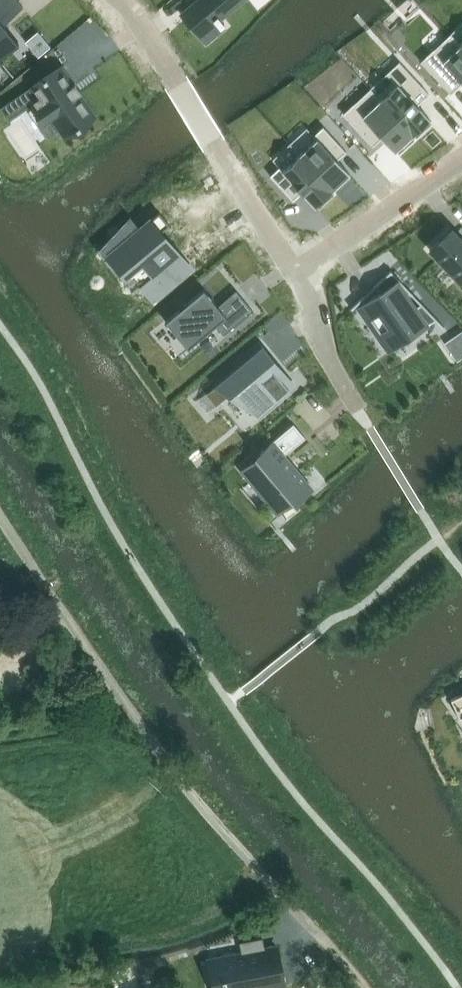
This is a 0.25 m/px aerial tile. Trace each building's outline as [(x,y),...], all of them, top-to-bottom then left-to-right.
[(19,40),(4,21),(23,6),(19,0),(0,0),(0,55),(19,40)] [(182,12),(207,42),(224,28),(221,24),(224,22),(220,16),(239,0),(196,0),(182,12)] [(38,31),(26,40),(39,56),(51,46),(38,31)] [(420,61),(451,93),(461,82),(461,45),(460,43),(451,33),(420,61)] [(393,80),(377,95),(413,133),(417,136),(432,123),(429,119),(430,118),(417,104),(429,93),(399,61),(386,73),(393,80)] [(61,65),(31,86),(39,98),(60,129),(61,130),(66,137),(96,116),(61,65)] [(370,88),(343,113),(373,145),(382,137),(395,150),(396,149),(399,152),(414,138),(411,135),(413,133),(377,95),(370,88)] [(316,138),(298,154),(331,190),(350,173),(337,159),(346,151),(323,126),(313,135),(316,138)] [(280,165),(270,175),(293,200),(302,191),(315,205),(316,204),(319,207),(334,193),(331,190),(298,154),(283,168),(280,165)] [(157,209),(104,253),(118,269),(124,264),(155,301),(188,273),(172,253),(176,250),(161,231),(169,224),(157,209)] [(431,248),(461,281),(461,239),(452,228),(431,248)] [(391,270),(351,307),(352,308),(376,286),(383,296),(365,308),(390,343),(407,331),(410,336),(435,319),(443,327),(445,326),(421,301),(419,302),(420,303),(417,306),(408,292),(409,291),(411,293),(412,291),(391,270)] [(203,288),(165,320),(188,347),(215,324),(223,334),(253,309),(237,289),(218,305),(203,288)] [(262,344),(213,385),(214,386),(223,379),(245,406),(250,402),(260,414),(295,385),(273,358),(263,346),(264,345),(262,344)] [(260,459),(246,471),(278,509),(292,497),(295,501),(312,488),(284,455),(305,436),(305,435),(302,438),(292,426),(295,424),(294,423),(256,454),(260,459)] [(451,698),(460,717),(461,716),(461,693),(451,698)] [(210,956),(216,987),(247,987),(276,983),(269,945),(256,947),(254,936),(231,940),(233,952),(210,956)]
